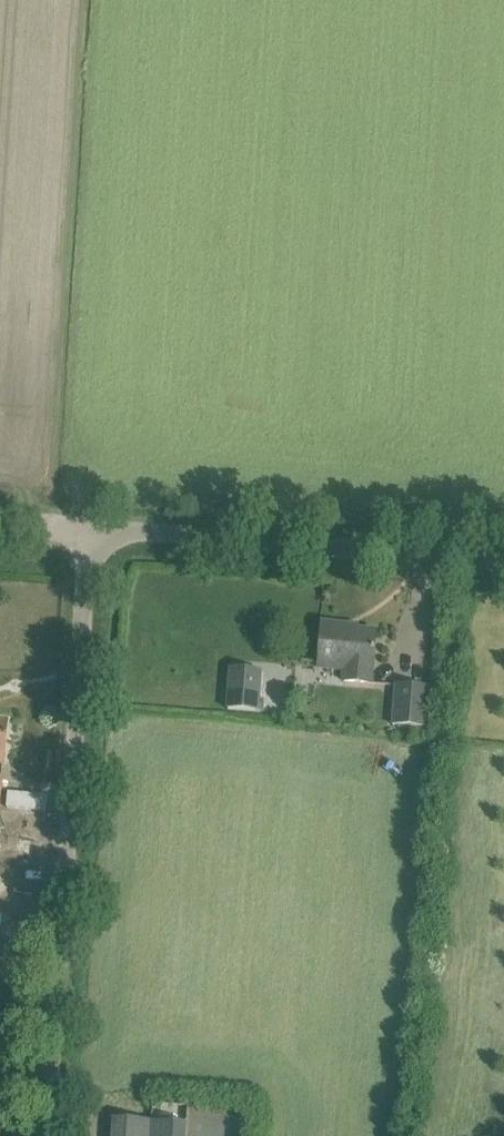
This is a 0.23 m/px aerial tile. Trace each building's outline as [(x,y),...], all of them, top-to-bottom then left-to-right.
[(349,626),(322,624),(318,667),(345,669),(344,683),(371,685),(373,662),(374,662),(376,633),(348,630),(349,626)] [(229,668),(227,710),(260,712),(263,671),(229,668)] [(393,725),(428,728),(432,688),(396,685),(393,725)] [(186,1123),(113,1118),(112,1135),(185,1135),(186,1123)]
